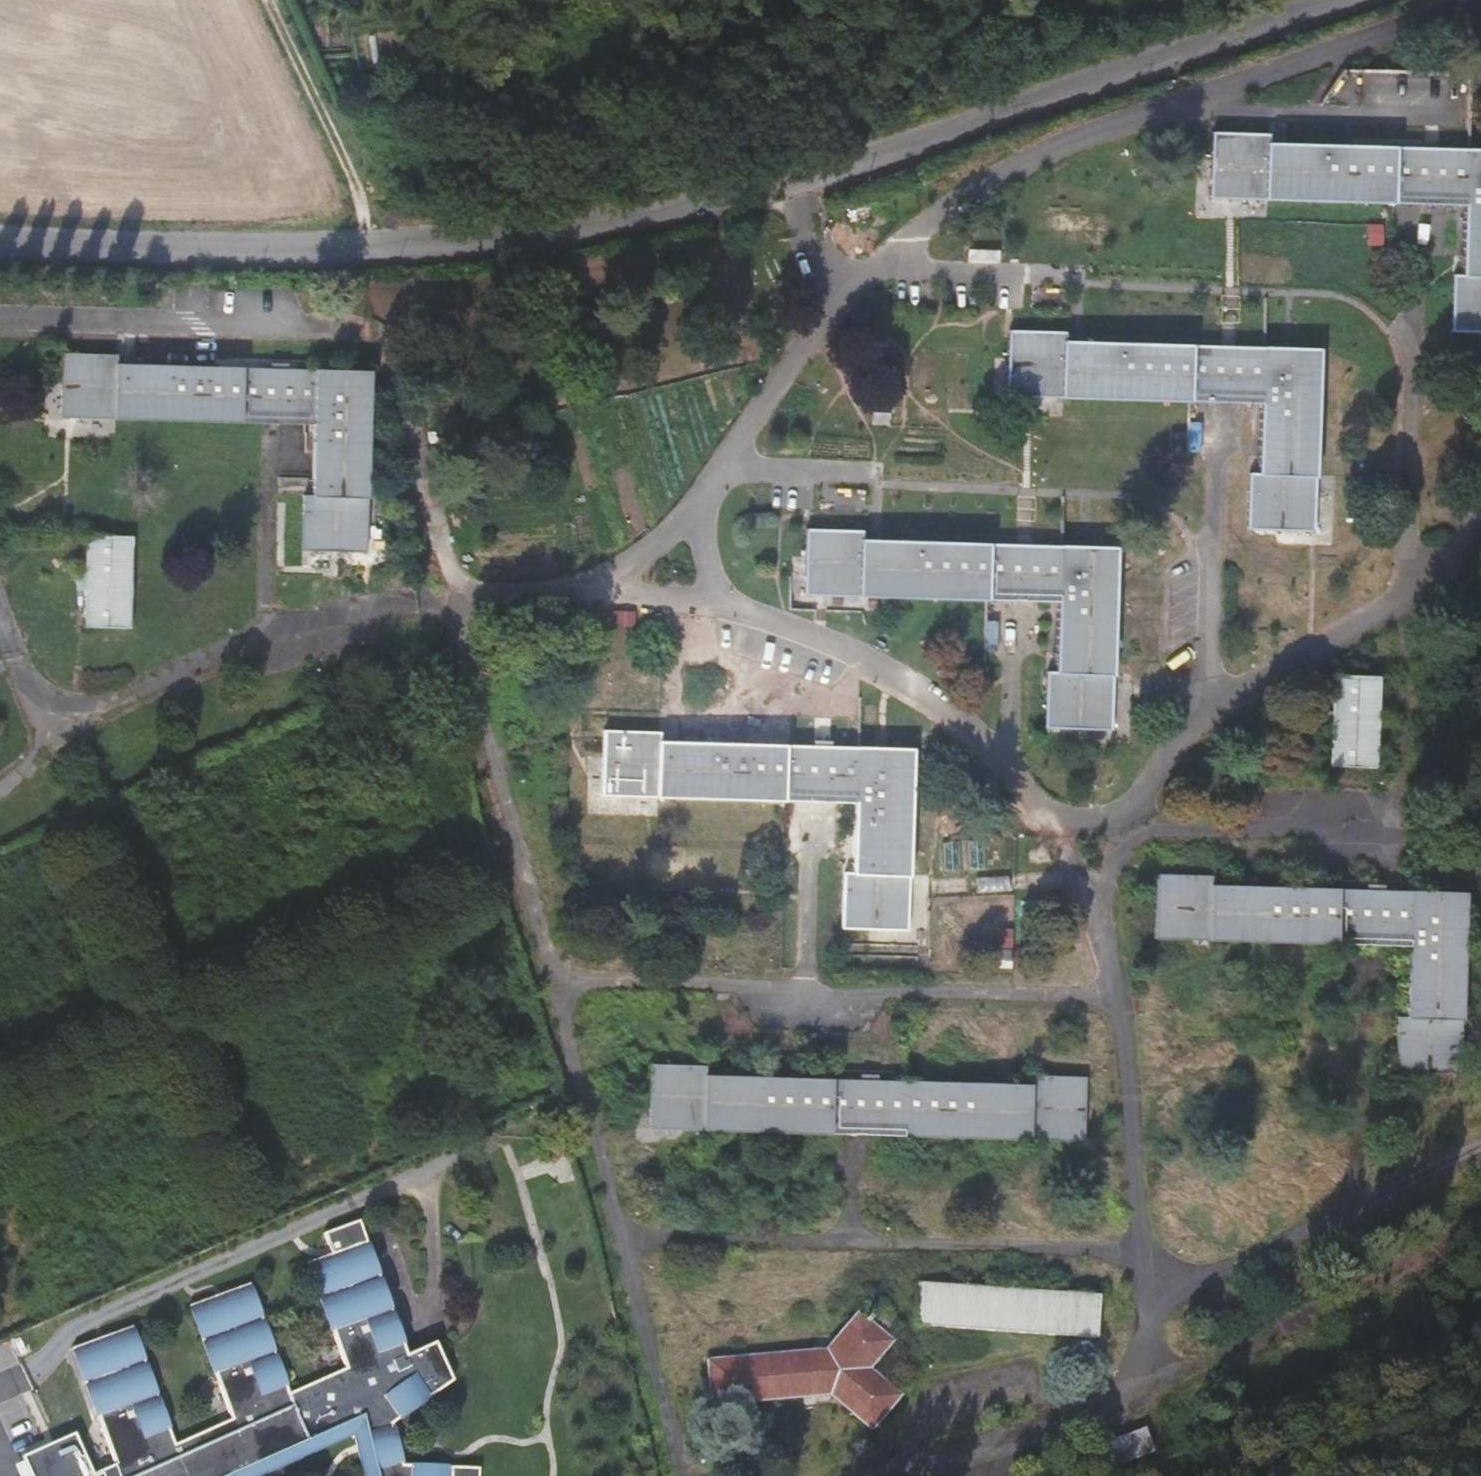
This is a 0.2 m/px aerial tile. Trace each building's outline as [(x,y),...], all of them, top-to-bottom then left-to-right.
[(1480,333),(1480,151),(1273,145),(1272,137),(1216,134),(1214,199),(1468,207),(1466,278),(1458,278),(1456,333),(1480,333)] [(1252,532),(1318,533),(1321,352),(1067,344),(1067,334),(1013,333),(1011,397),(1265,405),(1264,476),(1253,476),(1252,532)] [(352,373),(302,371),(119,367),(119,357),(62,356),(61,419),(127,421),(175,422),(314,426),(313,497),(303,497),(303,552),(367,554),(373,373),(352,373)] [(1060,612),(1059,643),(1058,675),(1050,674),(1049,729),(1077,730),(1090,730),(1113,731),(1119,550),(1098,550),(1028,547),(1013,547),(865,542),(865,533),(810,532),(808,597),(1041,604),(1056,604),(1060,604),(1060,612)] [(86,630),(132,630),(134,540),(87,539),(87,578),(76,578),(76,591),(87,592),(86,630)] [(1334,730),(1334,753),(1334,767),(1349,768),(1378,768),(1380,716),(1381,677),(1379,677),(1336,676),(1335,716),(1324,716),(1325,730),(1334,730)] [(847,932),(910,934),(916,754),(663,746),(662,738),(608,736),(607,801),(859,808),(858,878),(848,878),(847,932)] [(1160,878),(1159,938),(1159,942),(1199,943),(1411,949),(1410,1019),(1401,1019),(1400,1074),(1464,1076),(1471,897),(1274,892),(1249,891),(1216,890),(1217,880),(1160,878)] [(653,1133),(1087,1146),(1090,1081),(1033,1079),(1033,1090),(712,1081),(712,1070),(655,1069),(653,1133)] [(456,1466),(407,1464),(398,1425),(459,1380),(439,1340),(413,1352),(403,1326),(369,1339),(338,1252),(311,1263),(349,1368),(293,1392),(253,1283),(196,1304),(236,1418),(180,1443),(136,1325),(77,1347),(116,1464),(94,1472),(75,1434),(62,1439),(26,1455),(32,1475),(265,1475),(357,1436),(367,1475),(456,1475),(456,1466)] [(920,1331),(1099,1344),(1102,1301),(922,1289),(920,1331)] [(829,1355),(712,1367),(717,1410),(834,1399),(873,1434),(902,1402),(873,1375),(895,1348),(889,1341),(899,1330),(879,1312),(868,1324),(863,1319),(829,1355)] [(1102,1447),(1110,1470),(1154,1454),(1146,1432),(1102,1447)]
